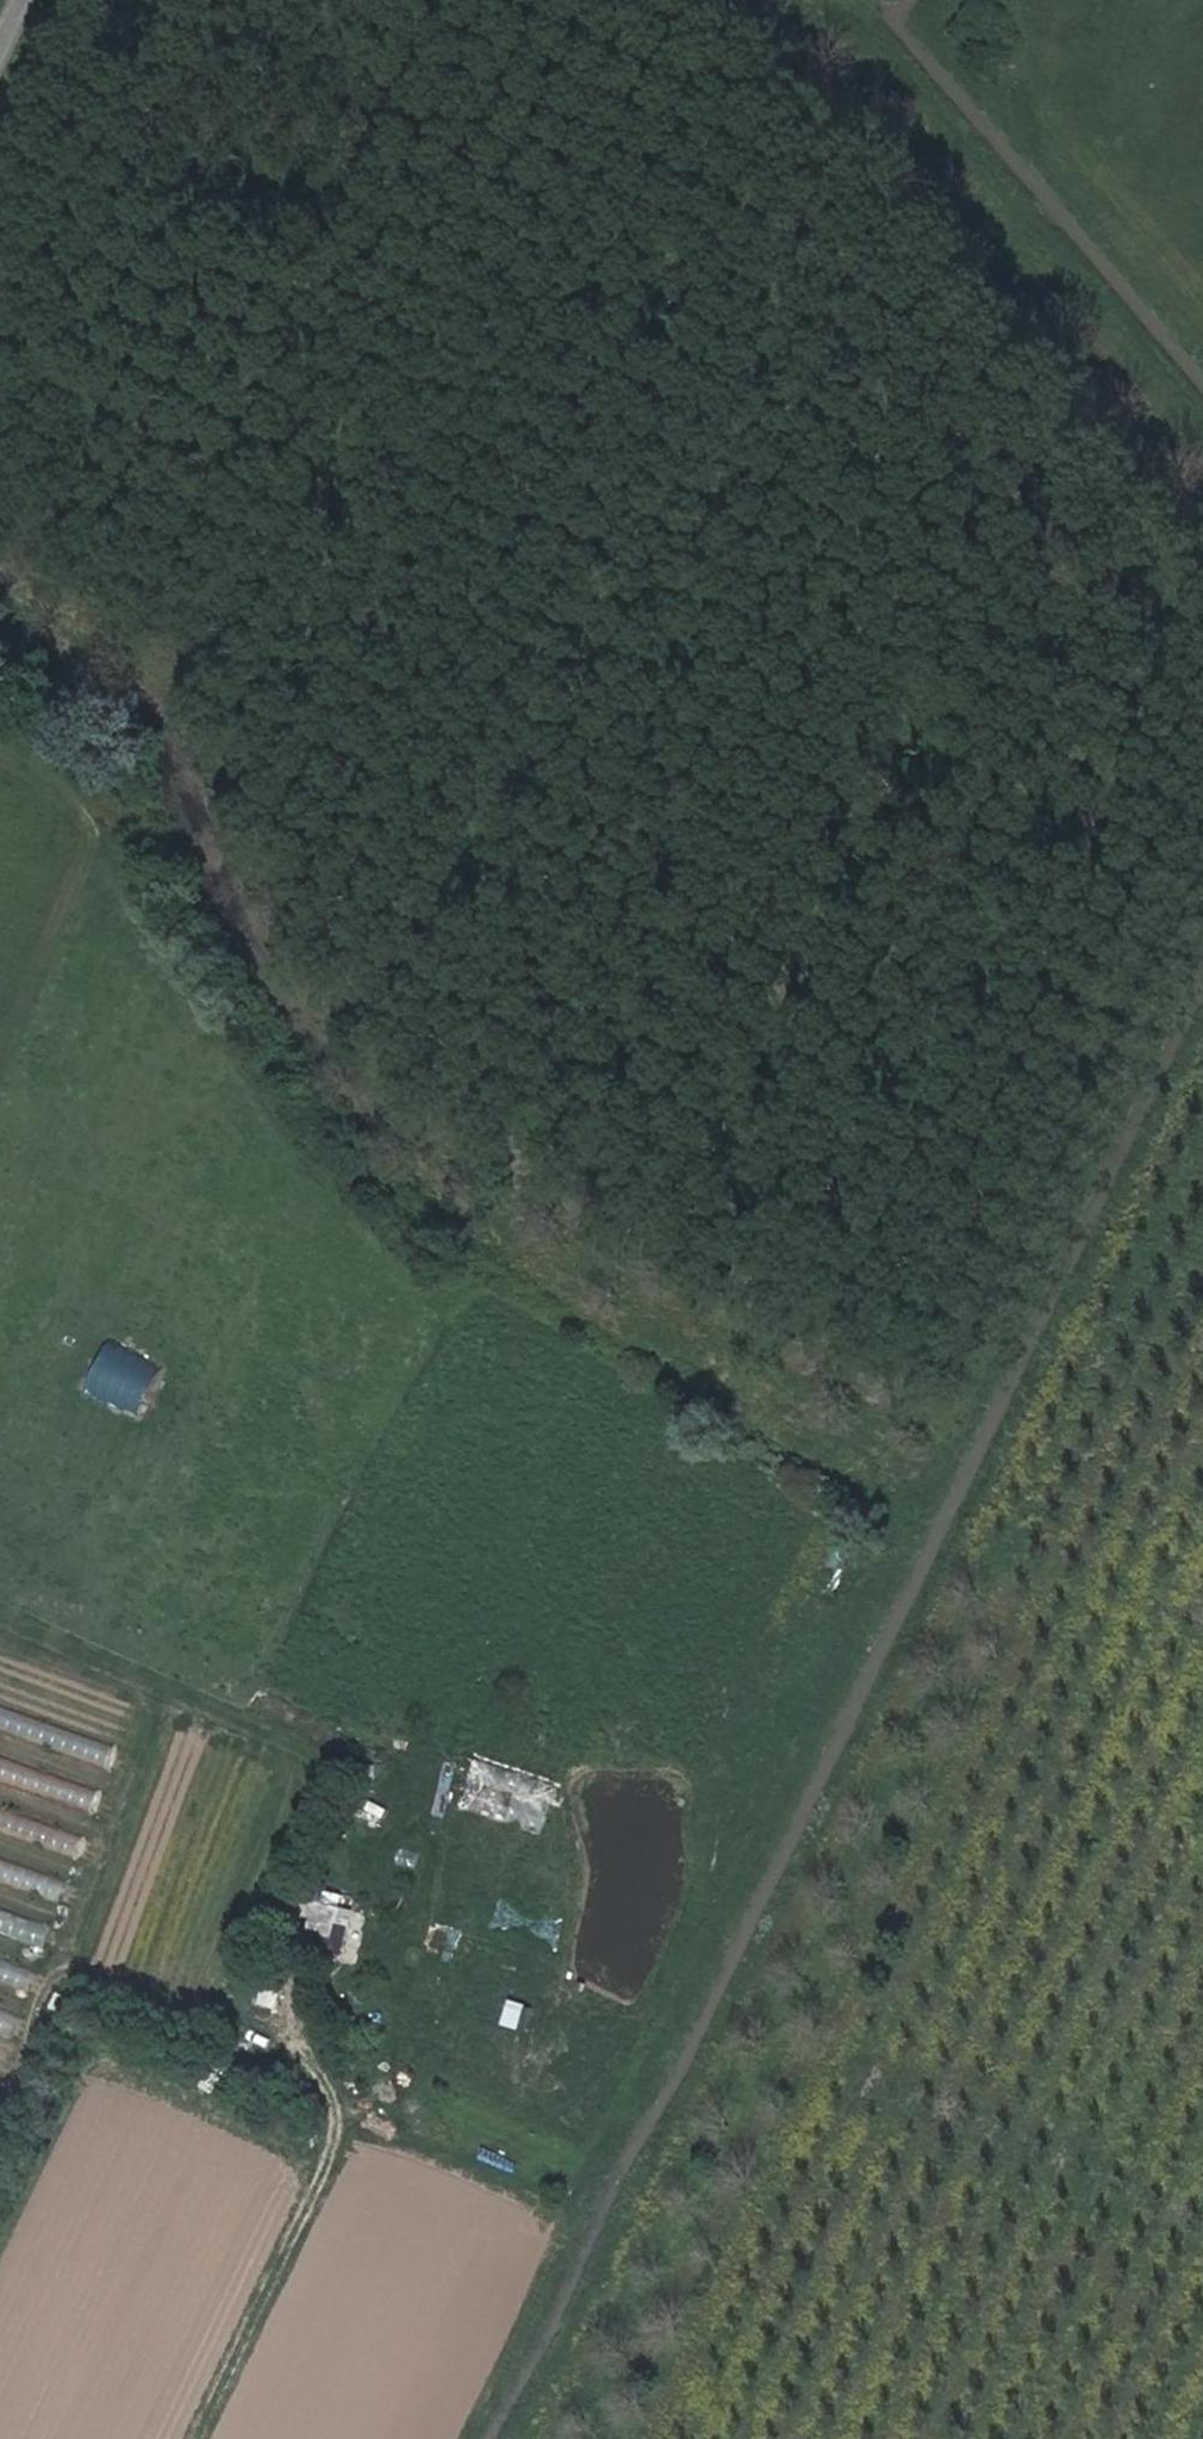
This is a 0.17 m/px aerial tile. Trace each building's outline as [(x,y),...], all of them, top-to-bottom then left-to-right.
[(147,1413),(168,1361),(110,1337),(88,1390),(147,1413)] [(345,1952),(349,1917),(325,1914),(321,1950),(345,1952)]
